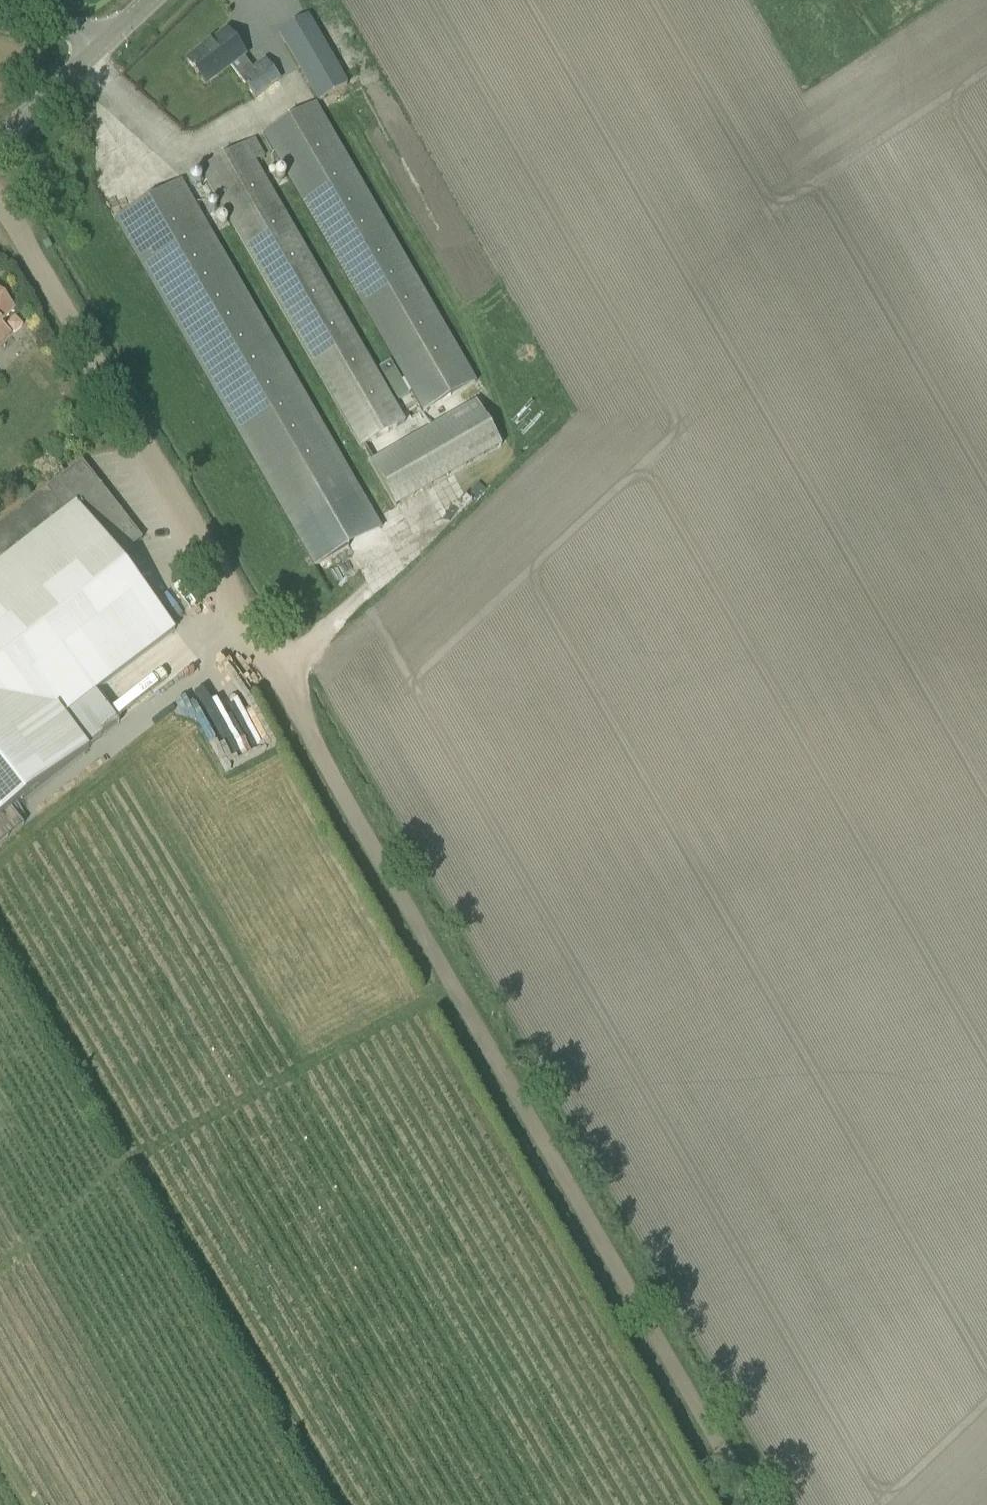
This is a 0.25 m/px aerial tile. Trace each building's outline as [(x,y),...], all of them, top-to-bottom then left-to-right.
[(279,33),(319,102),(347,86),(307,17),(279,33)] [(231,66),(255,98),(281,79),(266,60),(253,70),(243,57),(245,56),(227,32),(187,62),(205,86),(231,66)] [(412,392),(423,412),(477,381),(316,104),(264,135),(393,359),(379,369),(398,401),(412,392)] [(201,171),(361,448),(405,422),(255,162),(263,156),(254,140),(201,171)] [(114,220),(314,568),(382,529),(182,181),(114,220)] [(10,334),(0,324),(14,311),(0,296),(0,344),(10,334)] [(89,749),(88,748),(119,723),(96,693),(175,632),(118,558),(142,539),(82,461),(0,525),(0,553),(5,559),(0,563),(0,819),(89,749)] [(235,766),(252,757),(214,685),(197,694),(235,766)]
